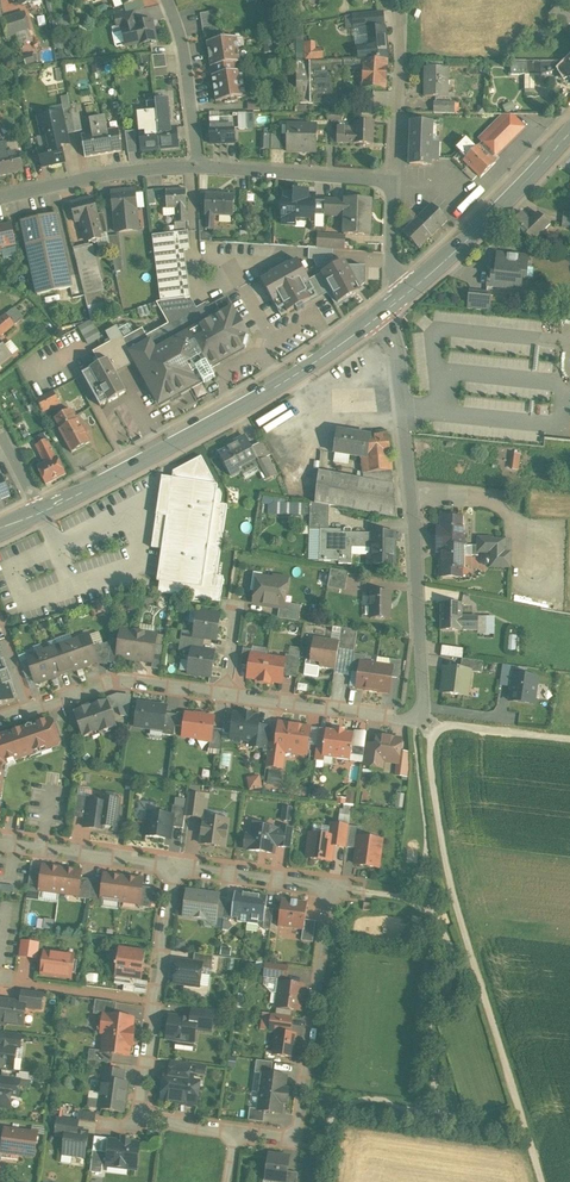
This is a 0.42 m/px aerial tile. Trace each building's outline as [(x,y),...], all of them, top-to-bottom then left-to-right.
[(133,11),(115,16),(118,27),(121,26),(121,24),(135,20),(133,11)] [(353,27),(368,26),(368,44),(357,46),(357,58),(370,58),(370,61),(387,60),(386,25),(384,11),(352,14),(353,27)] [(214,12),(200,14),(203,34),(217,32),(214,12)] [(25,13),(11,17),(16,34),(21,33),(22,35),(29,33),(28,31),(30,30),(25,13)] [(11,17),(1,20),(7,37),(16,34),(11,17)] [(135,20),(121,24),(121,26),(126,47),(140,44),(135,25),(136,24),(135,20)] [(136,24),(135,25),(140,44),(140,45),(156,41),(152,21),(136,24)] [(310,63),(303,63),(302,35),(297,35),(297,65),(298,64),(299,104),(311,104),(310,63)] [(237,38),(207,42),(211,68),(214,67),(216,75),(212,76),(216,102),(225,101),(225,104),(238,102),(238,99),(246,98),(242,71),(238,72),(237,63),(241,63),(237,38)] [(315,41),(303,42),(304,59),(322,58),(322,50),(315,50),(315,41)] [(165,55),(152,56),(154,69),(167,68),(165,55)] [(563,65),(559,62),(543,78),(550,85),(560,74),(564,80),(569,77),(569,78),(569,58),(563,65)] [(94,61),(96,73),(103,72),(101,60),(94,61)] [(387,60),(370,61),(328,62),(328,63),(310,63),(311,104),(336,103),(336,102),(332,102),(331,77),(333,77),(335,75),(335,74),(335,73),(346,73),(346,69),(363,69),(362,89),(385,90),(387,60)] [(526,61),(511,61),(511,75),(526,75),(526,61)] [(448,69),(426,68),(426,97),(447,97),(448,69)] [(68,97),(61,99),(63,110),(70,108),(68,97)] [(373,99),(360,99),(360,113),(373,113),(373,99)] [(168,101),(156,102),(160,149),(178,148),(176,128),(165,129),(165,123),(166,123),(166,112),(169,112),(168,101)] [(156,102),(147,103),(148,113),(139,114),(142,151),(160,149),(156,102)] [(455,104),(434,103),(434,112),(455,113),(455,104)] [(70,108),(63,110),(64,117),(62,117),(63,118),(72,116),(71,111),(70,108)] [(79,110),(71,111),(72,116),(74,133),(82,131),(79,110)] [(247,113),(238,114),(239,130),(247,130),(247,113)] [(510,115),(482,144),(495,157),(523,128),(510,115)] [(49,148),(61,146),(68,145),(66,135),(63,118),(62,117),(52,120),(51,116),(39,119),(43,136),(46,136),(49,148)] [(72,116),(63,118),(66,135),(74,133),(72,116)] [(118,129),(108,131),(105,118),(90,121),(92,133),(82,135),(86,157),(122,151),(118,129)] [(220,126),(220,118),(210,118),(211,144),(235,143),(234,125),(220,126)] [(374,123),(355,122),(355,128),(338,127),(337,132),(337,141),(337,143),(354,144),(373,145),(374,123)] [(433,123),(412,122),(411,151),(410,151),(410,165),(431,166),(432,152),(431,152),(433,123)] [(317,125),(287,125),(287,152),(288,152),(288,151),(305,151),(305,152),(317,152),(317,125)] [(136,131),(125,132),(127,142),(135,141),(134,136),(137,136),(136,131)] [(281,135),(272,135),(271,150),(281,150),(281,135)] [(496,163),(479,146),(476,149),(467,139),(462,144),(456,149),(466,159),(463,162),(480,179),(496,163)] [(61,146),(49,148),(39,150),(43,168),(63,163),(65,163),(61,146)] [(0,157),(0,177),(24,172),(19,153),(0,157)] [(127,192),(112,193),(114,213),(115,213),(136,211),(137,211),(135,191),(134,191),(133,190),(126,191),(127,192)] [(147,204),(156,204),(155,190),(146,191),(147,204)] [(186,190),(166,191),(167,209),(176,209),(176,214),(175,214),(175,223),(188,222),(189,222),(188,213),(187,213),(186,208),(187,208),(186,190)] [(225,195),(215,194),(215,195),(206,195),(205,215),(206,216),(205,229),(214,229),(214,216),(233,216),(234,196),(225,196),(225,195)] [(314,195),(284,194),(283,225),(295,225),(295,218),(312,219),(314,219),(314,200),(314,195)] [(93,198),(71,204),(76,222),(81,221),(84,234),(88,237),(89,242),(98,240),(97,236),(107,233),(103,214),(97,215),(93,198)] [(345,200),(325,199),(325,200),(325,217),(344,218),(345,200)] [(325,200),(314,200),(314,219),(312,219),(312,222),(325,222),(325,217),(325,200)] [(371,201),(345,200),(344,218),(344,235),(370,236),(371,201)] [(424,213),(417,220),(422,225),(420,227),(431,238),(448,221),(432,205),(424,213)] [(418,207),(411,213),(408,210),(407,210),(417,220),(424,213),(418,207)] [(417,220),(407,210),(403,214),(412,224),(403,233),(419,250),(431,238),(420,227),(422,225),(417,220)] [(136,211),(115,213),(117,233),(138,230),(136,211)] [(538,213),(530,221),(522,214),(507,228),(515,236),(521,231),(530,240),(534,241),(544,231),(550,226),(538,213)] [(57,215),(21,222),(22,223),(27,246),(61,239),(56,216),(57,216),(57,215)] [(176,234),(153,236),(155,254),(179,251),(177,234),(188,233),(188,222),(175,223),(176,234)] [(325,222),(312,222),(311,231),(325,231),(325,222)] [(0,227),(0,256),(3,255),(2,249),(16,246),(12,224),(0,227)] [(188,233),(177,234),(179,251),(180,252),(190,250),(188,233)] [(120,236),(108,237),(112,258),(122,257),(120,236)] [(318,239),(306,238),(305,247),(317,248),(318,239)] [(61,239),(27,246),(35,281),(69,274),(61,239)] [(345,241),(324,240),(324,249),(344,250),(345,241)] [(91,245),(73,249),(84,295),(103,291),(91,245)] [(16,246),(2,249),(3,255),(4,259),(18,256),(16,246)] [(179,251),(155,254),(161,302),(186,299),(180,252),(179,251)] [(528,258),(497,254),(496,263),(493,263),(491,277),(488,277),(487,287),(488,287),(517,290),(518,277),(526,278),(528,258)] [(345,257),(322,268),(338,300),(361,288),(345,257)] [(307,299),(291,270),(258,289),(267,305),(285,295),(286,297),(285,298),(291,307),(285,311),(291,308),(307,299)] [(69,274),(35,281),(38,295),(72,288),(69,274)] [(486,294),(470,292),(468,310),(489,312),(491,294),(487,294),(488,287),(487,287),(486,294)] [(189,333),(209,368),(243,349),(244,347),(246,348),(249,338),(246,338),(247,336),(249,335),(239,316),(237,318),(231,307),(232,307),(227,298),(215,304),(222,315),(214,319),(189,333)] [(186,299),(161,302),(157,303),(168,324),(147,337),(143,329),(124,340),(122,336),(93,352),(100,364),(108,360),(113,369),(133,358),(131,353),(150,342),(155,352),(189,333),(214,319),(206,304),(205,304),(207,309),(195,315),(186,299)] [(0,319),(0,337),(15,326),(6,315),(0,319)] [(87,345),(100,338),(91,320),(77,327),(87,345)] [(209,368),(189,333),(155,352),(150,342),(131,353),(133,358),(136,363),(145,380),(143,381),(146,387),(148,385),(159,405),(172,398),(174,401),(180,398),(178,394),(196,384),(198,388),(215,378),(209,368)] [(12,357),(0,343),(0,366),(12,357)] [(100,364),(90,370),(82,375),(100,407),(108,403),(127,393),(116,374),(136,363),(133,358),(113,369),(108,360),(100,364)] [(48,388),(34,395),(36,400),(51,393),(48,388)] [(51,393),(36,400),(43,413),(60,404),(54,392),(51,393)] [(286,403),(257,417),(260,423),(289,409),(286,403)] [(69,411),(57,418),(62,428),(59,430),(72,453),(91,443),(78,420),(75,421),(69,411)] [(371,436),(338,431),(334,454),(362,458),(390,457),(391,457),(388,434),(371,435),(371,436)] [(245,437),(233,443),(234,446),(219,454),(231,477),(241,471),(240,468),(257,459),(245,437)] [(56,458),(47,440),(36,446),(45,464),(37,468),(46,486),(52,483),(53,485),(60,482),(59,480),(66,476),(57,458),(56,458)] [(519,470),(520,453),(512,453),(512,470),(519,470)] [(201,457),(173,472),(172,480),(169,479),(168,485),(167,492),(171,492),(167,517),(156,515),(156,517),(157,517),(152,549),(162,550),(158,578),(157,582),(160,582),(159,592),(191,597),(190,601),(201,603),(201,599),(220,602),(224,578),(217,577),(227,506),(220,505),(222,494),(220,491),(217,490),(218,486),(217,486),(201,457)] [(390,457),(362,458),(364,480),(394,485),(390,457)] [(276,475),(267,458),(258,463),(268,480),(276,475)] [(364,480),(319,471),(315,503),(329,506),(398,519),(394,485),(364,480)] [(10,496),(2,476),(1,477),(0,473),(0,500),(10,496)] [(168,485),(169,479),(162,478),(156,515),(167,517),(171,492),(167,492),(168,485)] [(329,506),(315,503),(310,502),(309,530),(320,530),(320,529),(328,529),(329,506)] [(454,515),(442,515),(441,530),(437,530),(437,550),(442,550),(442,545),(463,546),(463,519),(454,519),(454,515)] [(395,534),(351,533),(351,529),(350,528),(345,528),(344,529),(344,532),(341,532),(341,530),(328,529),(320,529),(320,530),(319,541),(324,542),(324,561),(339,561),(339,564),(351,564),(352,548),(371,548),(371,555),(367,554),(367,564),(395,565),(395,534)] [(492,538),(478,538),(478,546),(478,553),(491,553),(491,567),(510,568),(511,553),(504,553),(504,540),(492,540),(492,538)] [(463,546),(442,545),(442,550),(442,568),(441,568),(440,577),(456,578),(456,569),(462,569),(463,546)] [(348,573),(331,569),(328,588),(345,591),(348,573)] [(263,575),(254,574),(251,591),(256,592),(256,591),(260,592),(262,580),(263,575)] [(288,580),(274,578),(274,582),(262,580),(260,592),(256,591),(256,592),(256,593),(254,595),(253,599),(255,601),(254,603),(262,605),(264,607),(267,608),(270,606),(279,607),(283,608),(284,603),(288,580)] [(391,593),(371,593),(370,619),(390,619),(391,593)] [(301,606),(284,603),(283,608),(279,607),(278,618),(299,622),(301,606)] [(462,604),(441,604),(440,631),(462,632),(462,631),(478,631),(478,617),(462,617),(462,604)] [(219,617),(209,615),(207,613),(202,612),(200,614),(198,613),(196,624),(194,626),(194,631),(195,633),(195,634),(205,636),(206,638),(216,639),(219,617)] [(486,617),(478,617),(478,631),(486,631),(486,617)] [(322,625),(305,623),(303,635),(320,637),(322,625)] [(357,631),(341,628),(339,642),(338,650),(354,652),(357,631)] [(128,634),(121,633),(120,641),(111,639),(110,643),(110,649),(116,650),(118,650),(118,656),(129,658),(129,660),(135,661),(139,633),(128,631),(128,634)] [(191,633),(182,632),(181,641),(189,642),(190,639),(191,633)] [(150,635),(139,633),(135,661),(141,662),(141,660),(153,662),(154,655),(156,656),(161,656),(163,647),(155,646),(156,638),(149,637),(150,635)] [(517,650),(516,635),(508,635),(508,650),(517,650)] [(89,636),(73,642),(82,669),(87,667),(87,665),(98,661),(96,655),(92,646),(89,636)] [(339,642),(314,638),(310,661),(320,663),(319,668),(335,670),(338,650),(339,642)] [(189,642),(181,641),(180,651),(188,652),(188,651),(189,642)] [(73,642),(58,647),(67,672),(77,669),(77,670),(82,669),(73,642)] [(100,643),(92,646),(96,655),(103,653),(101,646),(100,643)] [(110,643),(101,646),(103,653),(109,653),(110,649),(110,643)] [(462,658),(462,648),(440,646),(440,656),(462,658)] [(58,647),(43,652),(52,679),(57,678),(56,676),(67,672),(58,647)] [(252,650),(243,649),(241,665),(250,667),(251,655),(252,655),(252,650)] [(43,652),(27,657),(30,667),(33,677),(36,683),(46,679),(47,681),(52,679),(43,652)] [(202,653),(192,652),(192,654),(190,655),(189,660),(191,662),(189,673),(191,673),(193,675),(198,676),(199,674),(210,676),(214,653),(204,652),(202,653)] [(103,653),(96,655),(98,661),(98,664),(108,665),(109,653),(103,653)] [(365,656),(354,654),(351,672),(359,673),(360,663),(364,663),(365,656)] [(252,655),(251,655),(250,667),(248,678),(259,680),(259,682),(264,683),(268,658),(252,655)] [(300,657),(289,655),(288,665),(298,666),(300,657)] [(278,659),(268,658),(264,683),(270,684),(270,681),(282,683),(285,662),(278,661),(278,659)] [(483,662),(462,659),(461,670),(470,671),(470,672),(482,674),(483,662)] [(13,699),(0,660),(0,704),(13,699)] [(402,661),(390,660),(389,667),(393,667),(391,678),(399,679),(402,661)] [(364,663),(360,663),(359,673),(357,689),(373,691),(377,665),(364,663)] [(389,667),(377,665),(373,691),(389,693),(391,678),(393,667),(389,667)] [(515,666),(501,665),(499,685),(512,687),(514,671),(515,666)] [(30,667),(23,670),(26,679),(33,677),(30,667)] [(461,670),(448,668),(447,676),(445,676),(443,693),(462,696),(464,687),(468,688),(470,672),(470,671),(461,670)] [(512,687),(511,702),(551,707),(555,677),(515,672),(512,687)] [(91,706),(74,712),(83,738),(99,732),(99,734),(117,727),(108,700),(91,706)] [(167,707),(139,703),(135,727),(152,729),(152,727),(164,728),(166,714),(167,707)] [(177,715),(166,714),(164,728),(163,735),(174,737),(177,715)] [(206,715),(200,714),(200,716),(186,714),(183,736),(199,739),(199,737),(211,738),(211,739),(213,729),(214,718),(205,717),(206,715)] [(252,716),(243,715),(243,714),(242,714),(242,715),(234,714),(231,739),(233,739),(235,742),(240,742),(243,740),(255,742),(256,742),(258,727),(260,717),(253,717),(254,715),(252,715),(252,716)] [(7,766),(14,762),(29,756),(42,754),(53,748),(58,747),(60,742),(53,723),(49,720),(32,726),(29,726),(26,728),(0,737),(0,761),(7,766)] [(310,728),(290,725),(290,724),(279,723),(276,745),(276,751),(285,752),(307,755),(310,728)] [(271,728),(258,727),(256,742),(255,742),(255,748),(268,750),(269,744),(271,728)] [(223,730),(213,729),(211,739),(211,738),(209,750),(220,751),(223,730)] [(319,730),(315,761),(324,762),(325,758),(323,757),(326,731),(319,730)] [(345,732),(335,730),(335,731),(326,730),(326,731),(323,757),(325,758),(350,761),(352,747),(354,734),(345,732)] [(367,733),(354,731),(354,734),(352,747),(365,748),(365,745),(367,733)] [(385,738),(379,737),(378,737),(376,746),(375,760),(376,761),(398,764),(400,751),(403,749),(403,744),(401,741),(401,740),(391,739),(391,738),(390,738),(390,739),(385,738),(386,738),(385,738)] [(285,752),(276,751),(276,745),(269,744),(268,750),(266,767),(282,769),(285,752)] [(376,746),(365,745),(365,748),(363,763),(362,766),(375,768),(376,761),(375,760),(374,760),(376,746)] [(365,748),(352,747),(350,761),(363,763),(365,748)] [(267,769),(266,785),(281,786),(281,770),(267,769)] [(259,777),(248,779),(250,790),(261,788),(259,777)] [(203,796),(190,795),(190,796),(188,796),(186,808),(185,814),(188,814),(187,816),(200,818),(203,796)] [(90,798),(77,796),(74,818),(86,819),(88,804),(89,804),(90,798)] [(104,806),(102,826),(121,829),(122,822),(117,821),(119,801),(105,799),(104,806)] [(102,826),(104,806),(101,804),(92,802),(89,804),(88,804),(86,819),(85,828),(101,830),(102,826)] [(186,808),(173,806),(172,816),(171,827),(172,827),(183,829),(185,814),(186,808)] [(172,816),(148,813),(144,836),(170,839),(172,827),(171,827),(172,816)] [(228,821),(204,818),(201,844),(225,847),(228,821)] [(349,827),(331,824),(330,837),(334,838),(333,846),(346,848),(349,827)] [(276,829),(252,826),(250,836),(247,835),(245,849),(248,850),(273,854),(274,845),(279,846),(281,831),(276,830),(276,829)] [(362,828),(349,826),(349,827),(346,848),(358,849),(360,838),(362,828)] [(293,829),(281,827),(281,831),(279,846),(279,847),(290,849),(290,847),(291,848),(294,830),(292,830),(293,829)] [(330,837),(310,835),(307,858),(331,861),(333,846),(334,838),(330,837)] [(360,838),(358,849),(356,865),(378,868),(381,841),(360,838)] [(56,869),(43,868),(42,873),(40,890),(41,890),(59,893),(62,869),(56,868),(56,869)] [(81,873),(68,871),(68,870),(62,869),(59,893),(77,895),(78,895),(80,878),(81,873)] [(42,873),(30,872),(28,892),(40,893),(41,890),(40,890),(42,873)] [(118,878),(105,876),(104,882),(102,899),(103,899),(121,901),(124,878),(118,877),(118,878)] [(92,880),(80,878),(78,895),(77,895),(77,898),(89,900),(92,880)] [(130,878),(124,878),(121,901),(139,904),(140,904),(142,887),(143,881),(130,880),(130,878)] [(104,882),(92,880),(89,900),(102,902),(103,899),(102,899),(104,882)] [(154,889),(142,887),(140,904),(139,904),(138,907),(151,909),(154,889)] [(208,896),(198,895),(198,894),(187,893),(184,914),(195,915),(194,918),(205,920),(206,917),(216,918),(219,898),(219,897),(208,895),(208,896)] [(243,894),(235,893),(233,904),(231,918),(232,918),(238,919),(237,921),(247,923),(248,923),(251,895),(250,895),(249,894),(249,895),(244,894),(243,894)] [(254,895),(253,895),(251,895),(248,923),(258,925),(259,922),(264,923),(266,909),(268,897),(260,896),(259,896),(254,895)] [(227,899),(219,898),(216,918),(224,919),(226,903),(227,899)] [(298,901),(292,901),(282,899),(278,927),(303,930),(304,930),(305,920),(308,903),(298,902),(298,901)] [(233,904),(226,903),(224,919),(224,921),(230,922),(232,920),(232,918),(231,918),(233,904)] [(273,910),(266,909),(264,923),(263,928),(265,930),(270,931),(273,910)] [(316,922),(305,920),(304,930),(303,930),(302,941),(313,943),(316,922)] [(40,944),(21,942),(19,956),(38,959),(40,944)] [(145,951),(119,948),(115,977),(131,979),(137,980),(141,981),(145,951)] [(74,956),(45,952),(42,974),(71,977),(74,956)] [(213,956),(195,953),(193,963),(202,964),(202,968),(212,970),(213,956)] [(193,963),(178,961),(175,984),(199,987),(202,968),(202,964),(193,963)] [(288,966),(267,963),(265,978),(286,980),(288,966)] [(137,980),(131,979),(130,987),(124,986),(123,992),(135,993),(137,980)] [(141,981),(137,980),(135,993),(146,995),(148,982),(141,981)] [(303,986),(281,983),(277,1008),(300,1011),(303,986)] [(44,993),(22,990),(21,1000),(38,1003),(37,1010),(42,1010),(44,993)] [(236,1009),(244,1009),(245,995),(237,995),(236,1009)] [(0,1000),(0,1024),(0,1025),(5,1025),(8,1023),(23,1025),(26,1008),(37,1010),(38,1003),(21,1000),(18,1000),(16,1002),(0,1000)] [(117,1003),(95,1000),(94,1014),(105,1016),(105,1015),(115,1017),(117,1003)] [(214,1011),(193,1009),(191,1020),(197,1021),(196,1030),(211,1032),(214,1011)] [(272,1015),(262,1013),(260,1030),(269,1032),(272,1015)] [(115,1017),(105,1015),(105,1016),(103,1033),(105,1033),(134,1037),(135,1030),(132,1029),(134,1019),(115,1017)] [(293,1017),(272,1015),(269,1032),(276,1033),(276,1032),(291,1034),(293,1017)] [(182,1018),(170,1017),(167,1039),(176,1040),(176,1042),(185,1043),(185,1041),(194,1042),(196,1030),(197,1021),(191,1020),(187,1019),(182,1018)] [(22,1035),(2,1032),(0,1044),(16,1046),(16,1047),(20,1048),(22,1035)] [(291,1034),(276,1032),(276,1033),(273,1056),(293,1058),(297,1035),(291,1034)] [(134,1037),(105,1033),(105,1035),(103,1036),(103,1042),(106,1046),(105,1052),(113,1054),(129,1056),(130,1045),(132,1046),(134,1037)] [(0,1044),(0,1068),(11,1070),(12,1061),(14,1061),(17,1059),(18,1054),(16,1051),(16,1047),(16,1046),(0,1044)] [(105,1052),(94,1050),(93,1061),(112,1064),(113,1054),(105,1052)] [(17,1059),(14,1061),(12,1061),(11,1070),(20,1071),(22,1060),(17,1059)] [(191,1064),(172,1061),(170,1073),(189,1076),(191,1064)] [(273,1063),(257,1061),(255,1074),(263,1075),(264,1074),(271,1075),(273,1063)] [(124,1072),(103,1069),(101,1080),(123,1083),(124,1072)] [(170,1073),(167,1073),(166,1074),(165,1076),(163,1078),(163,1083),(164,1085),(164,1090),(161,1091),(159,1093),(159,1096),(160,1099),(162,1100),(186,1104),(188,1106),(191,1106),(193,1105),(195,1105),(197,1104),(199,1088),(192,1087),(193,1076),(189,1076),(170,1073)] [(271,1075),(264,1074),(263,1075),(261,1093),(288,1097),(289,1090),(284,1089),(286,1077),(271,1075)] [(0,1077),(0,1080),(0,1087),(12,1089),(11,1095),(19,1097),(21,1080),(0,1077)] [(123,1083),(101,1080),(100,1093),(102,1093),(100,1109),(123,1112),(127,1084),(123,1083)] [(9,1108),(11,1095),(12,1089),(0,1087),(0,1107),(9,1108)] [(100,1093),(90,1092),(88,1107),(100,1109),(102,1093),(100,1093)] [(288,1097),(261,1093),(259,1110),(258,1111),(265,1112),(281,1114),(282,1103),(287,1104),(288,1097)] [(259,1110),(250,1109),(248,1121),(264,1123),(265,1112),(258,1111),(259,1110)] [(78,1120),(58,1118),(57,1127),(77,1130),(78,1120)] [(77,1130),(57,1127),(56,1135),(66,1136),(64,1151),(71,1152),(73,1155),(85,1157),(88,1134),(83,1134),(81,1136),(77,1135),(77,1130)] [(38,1134),(5,1130),(4,1140),(2,1152),(3,1152),(34,1156),(38,1134)] [(110,1142),(94,1140),(93,1151),(109,1153),(110,1142)] [(123,1142),(110,1141),(110,1142),(109,1153),(107,1166),(136,1170),(139,1144),(130,1143),(130,1142),(123,1141),(123,1142)] [(93,1151),(90,1172),(101,1174),(102,1165),(107,1166),(109,1153),(93,1151)] [(270,1155),(267,1178),(275,1179),(275,1181),(282,1181),(286,1181),(287,1172),(289,1157),(270,1155)] [(287,1172),(286,1181),(297,1181),(298,1173),(287,1172)]
